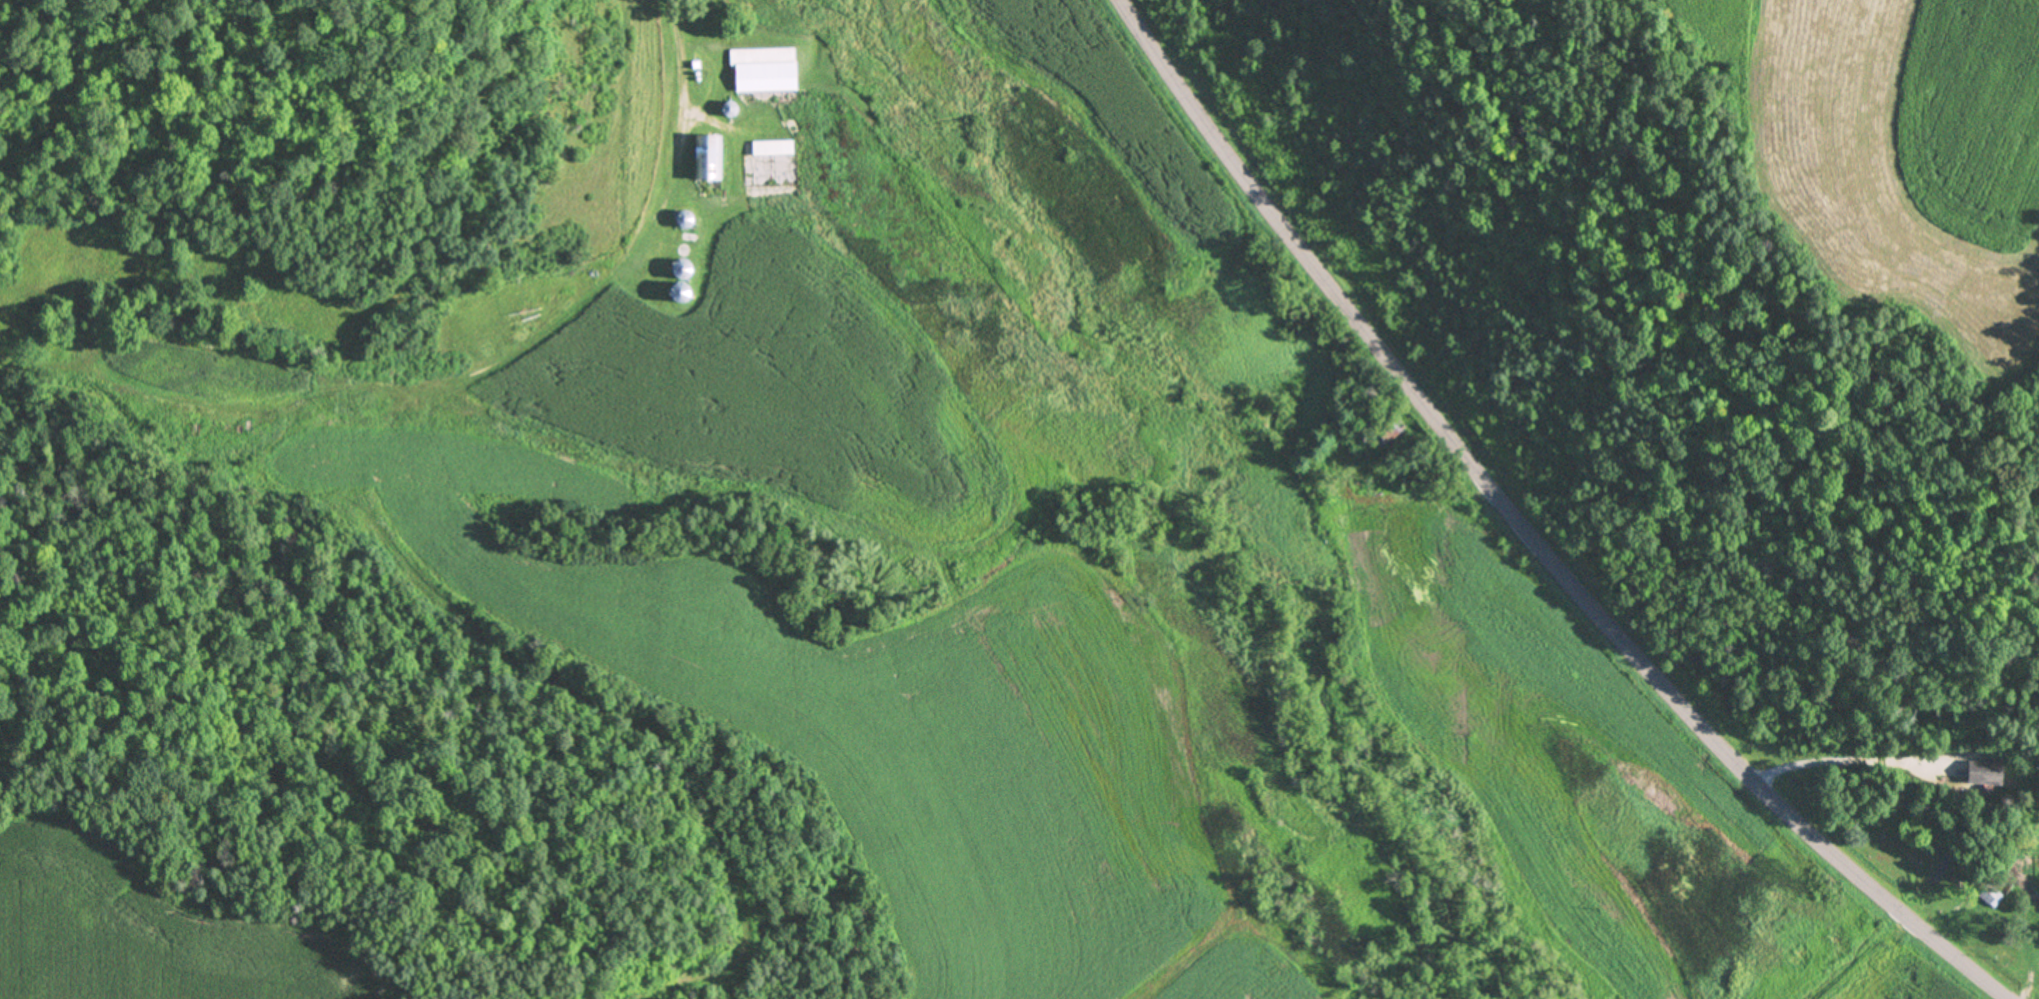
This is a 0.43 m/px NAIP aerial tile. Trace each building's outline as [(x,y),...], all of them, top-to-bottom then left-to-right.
[(798,48),(731,49),(731,66),(798,65),(798,48)] [(728,136),(701,136),(701,182),(728,182),(728,136)] [(790,141),(756,141),(756,155),(790,155),(790,141)] [(1960,783),(1997,783),(1997,761),(1960,761),(1960,783)] [(2004,896),(1983,882),(1974,896),(1995,909),(2004,896)]
